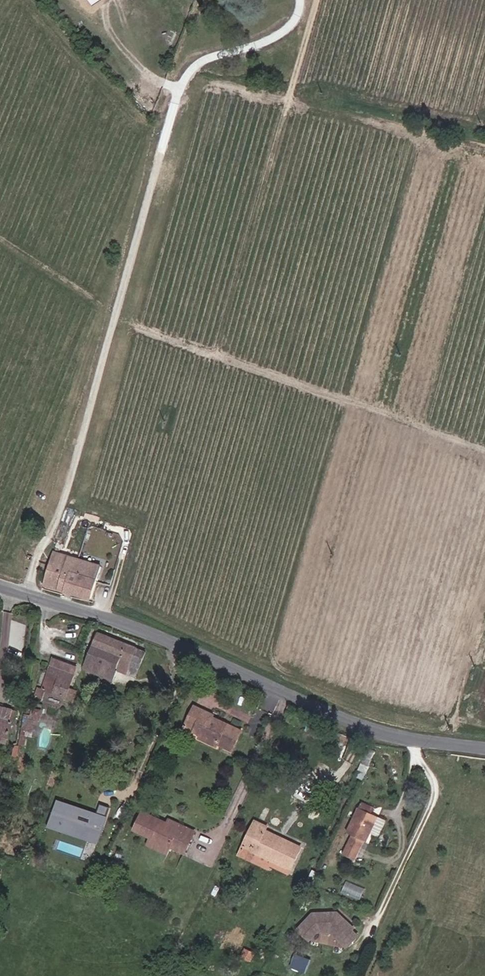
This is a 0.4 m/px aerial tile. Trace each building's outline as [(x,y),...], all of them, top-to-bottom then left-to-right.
[(44,587),(59,592),(69,559),(61,556),(54,554),(44,587)] [(102,568),(69,559),(59,592),(92,602),(102,568)] [(145,653),(98,635),(84,668),(89,670),(87,674),(112,683),(114,680),(116,673),(122,676),(127,662),(139,667),(145,653)] [(43,691),(65,700),(68,691),(75,668),(49,659),(38,689),(43,691)] [(134,680),(139,667),(127,662),(122,676),(134,680)] [(43,691),(38,689),(35,688),(30,699),(38,703),(43,691)] [(68,691),(65,700),(71,703),(75,694),(68,691)] [(206,735),(220,743),(222,740),(232,746),(243,724),(233,719),(232,723),(218,716),(219,714),(212,711),(213,709),(196,701),(186,721),(208,732),(206,735)] [(37,719),(39,705),(31,703),(28,717),(37,719)] [(6,746),(15,712),(0,707),(0,744),(6,746)] [(301,730),(307,733),(312,722),(305,718),(301,730)] [(312,722),(307,733),(340,748),(345,736),(312,722)] [(100,842),(111,807),(101,804),(99,811),(59,799),(50,827),(100,842)] [(354,807),(340,833),(359,843),(373,818),(354,807)] [(150,835),(171,844),(183,850),(192,830),(164,817),(163,819),(143,810),(135,828),(150,835)] [(236,846),(251,854),(262,831),(259,829),(260,826),(248,820),(236,846)] [(262,831),(251,854),(282,868),(293,845),(262,831)] [(167,851),(171,844),(150,835),(147,842),(167,851)] [(347,880),(342,892),(361,899),(366,888),(347,880)] [(345,926),(329,910),(327,910),(325,912),(322,912),(319,910),(306,909),(306,914),(302,914),(290,925),(301,936),(311,926),(313,928),(322,928),(338,944),(349,934),(344,928),(345,926)] [(240,941),(235,950),(245,955),(250,946),(240,941)] [(307,972),(311,959),(295,955),(291,967),(307,972)]
